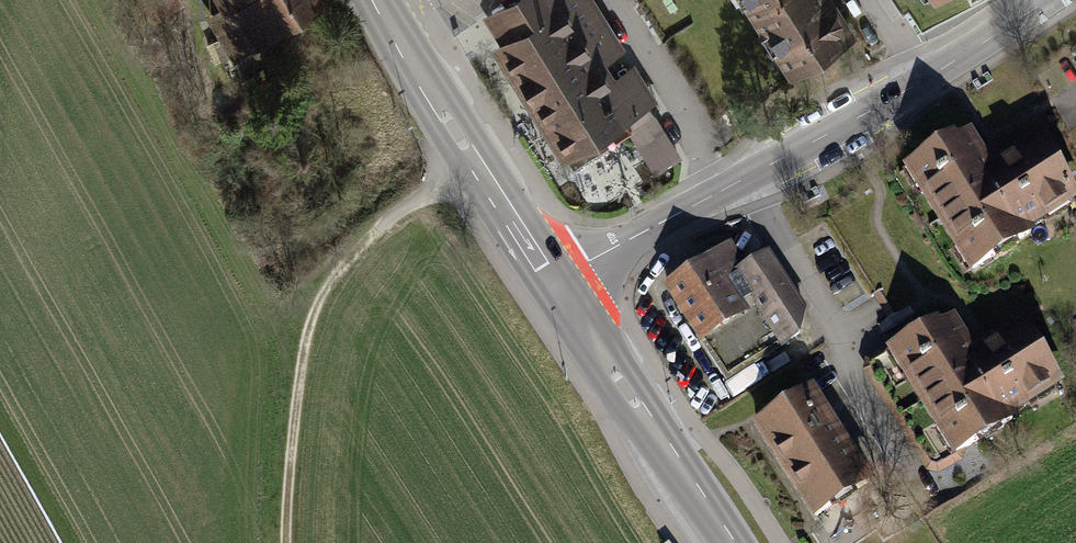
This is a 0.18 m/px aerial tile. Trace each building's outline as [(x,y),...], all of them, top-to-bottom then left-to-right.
[(250,43),(317,0),(223,0),(250,43)] [(500,55),(567,157),(652,102),(633,73),(616,84),(602,63),(618,52),(583,0),(525,0),(494,20),(511,47),(500,55)] [(792,75),(851,38),(826,0),(744,0),(792,75)] [(664,120),(636,135),(657,175),(686,161),(664,120)] [(905,170),(972,275),(1031,238),(1028,233),(1075,202),(1075,197),(1042,144),(992,175),(965,133),(905,170)] [(728,254),(671,290),(727,380),(799,335),(803,312),(768,256),(740,274),(728,254)] [(947,318),(888,356),(954,461),(1013,424),(1010,418),(1061,386),(1025,329),(974,361),(947,318)] [(809,393),(755,426),(814,522),(867,490),(809,393)]
